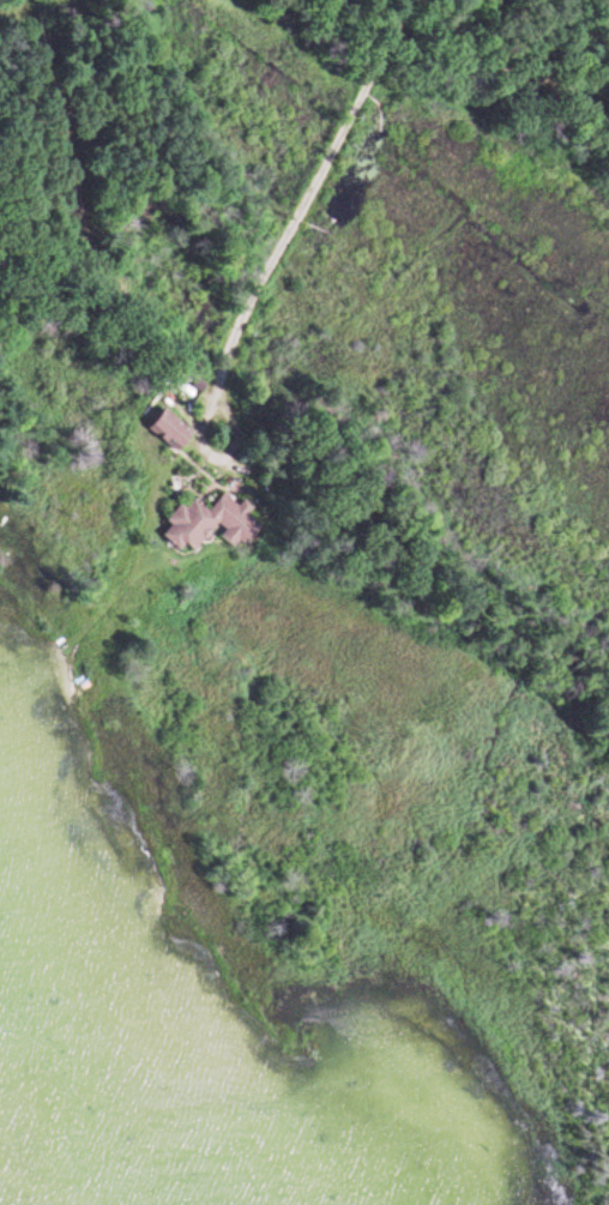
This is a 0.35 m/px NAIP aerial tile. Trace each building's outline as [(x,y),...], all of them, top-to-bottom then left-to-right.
[(147,432),(177,458),(191,441),(160,415),(147,432)] [(223,490),(251,522),(236,535),(219,516),(179,553),(155,525),(192,492),(205,507),(223,490)]
